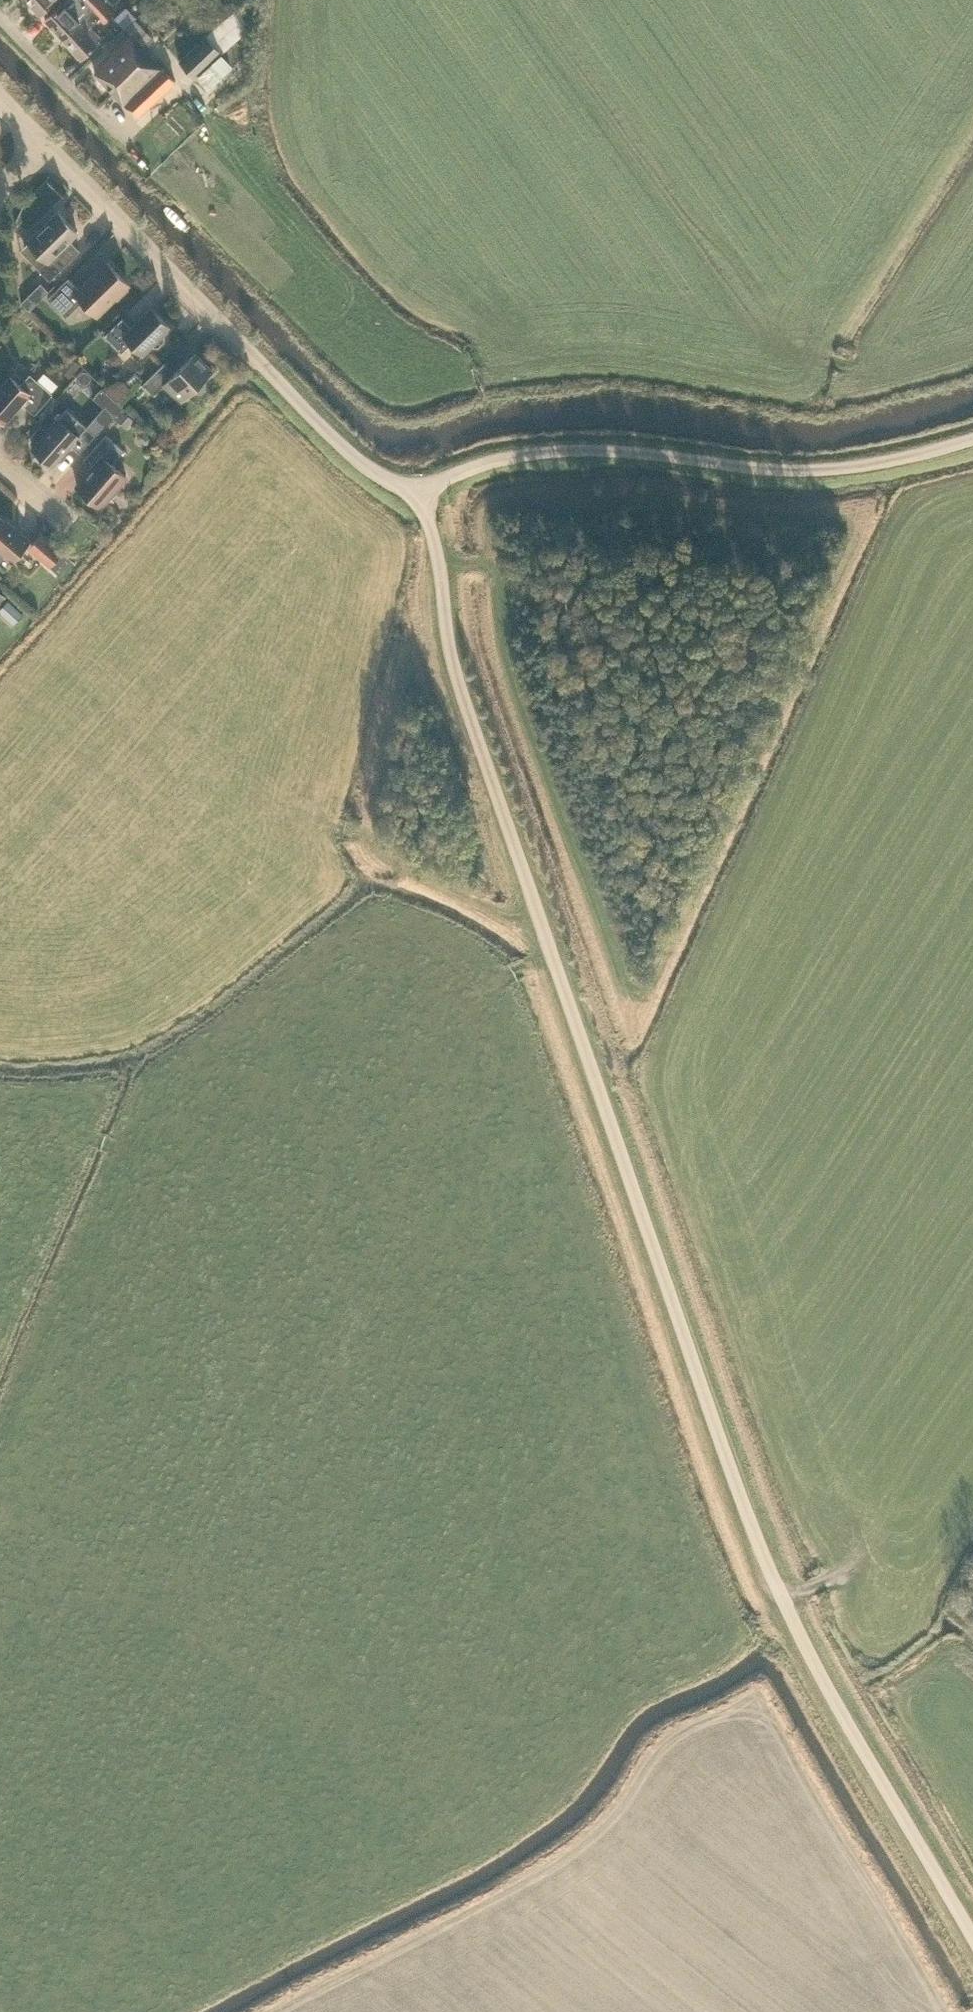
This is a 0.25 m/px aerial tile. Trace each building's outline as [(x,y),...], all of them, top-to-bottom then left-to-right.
[(40,13),(54,0),(28,0),(40,13)] [(74,7),(67,0),(66,0),(62,4),(62,3),(46,19),(64,38),(84,19),(104,1),(103,0),(81,0),(74,7)] [(102,37),(95,30),(114,13),(104,1),(84,19),(64,38),(82,57),(98,42),(102,37)] [(139,16),(130,26),(145,40),(154,29),(139,16)] [(147,50),(132,34),(111,53),(113,55),(95,72),(134,113),(137,117),(176,81),(147,50)] [(223,53),(207,35),(180,60),(196,78),(223,53)] [(38,267),(50,279),(81,250),(70,239),(78,231),(59,212),(29,241),(46,260),(38,267)] [(116,296),(118,298),(128,288),(126,286),(129,283),(108,262),(80,289),(69,278),(49,297),(67,316),(83,300),(97,315),(116,296)] [(171,327),(152,307),(132,327),(123,318),(106,335),(122,352),(132,343),(143,354),(152,345),(154,346),(159,346),(165,340),(165,335),(164,334),(171,327)] [(202,393),(206,390),(206,383),(203,380),(213,369),(196,352),(175,372),(165,361),(144,383),(155,394),(165,383),(182,401),(192,390),(195,393),(202,393)] [(71,355),(59,367),(69,377),(81,364),(71,355)] [(35,413),(52,393),(31,374),(21,385),(11,375),(0,388),(0,418),(5,423),(23,402),(35,413)] [(119,400),(132,388),(125,381),(118,379),(105,386),(119,400)] [(102,407),(114,416),(121,408),(110,398),(102,407)] [(116,417),(127,427),(134,419),(122,409),(116,417)] [(53,465),(71,444),(80,452),(96,434),(78,418),(70,427),(59,417),(33,447),(53,465)] [(138,434),(138,438),(144,443),(149,443),(151,440),(151,436),(145,431),(141,431),(138,434)] [(101,506),(127,475),(112,463),(124,449),(106,434),(84,459),(94,467),(78,486),(101,506)] [(31,540),(7,520),(6,521),(0,516),(0,559),(4,554),(12,561),(31,540)] [(64,551),(42,531),(28,547),(50,567),(64,551)] [(4,608),(21,616),(25,608),(8,600),(4,608)]
